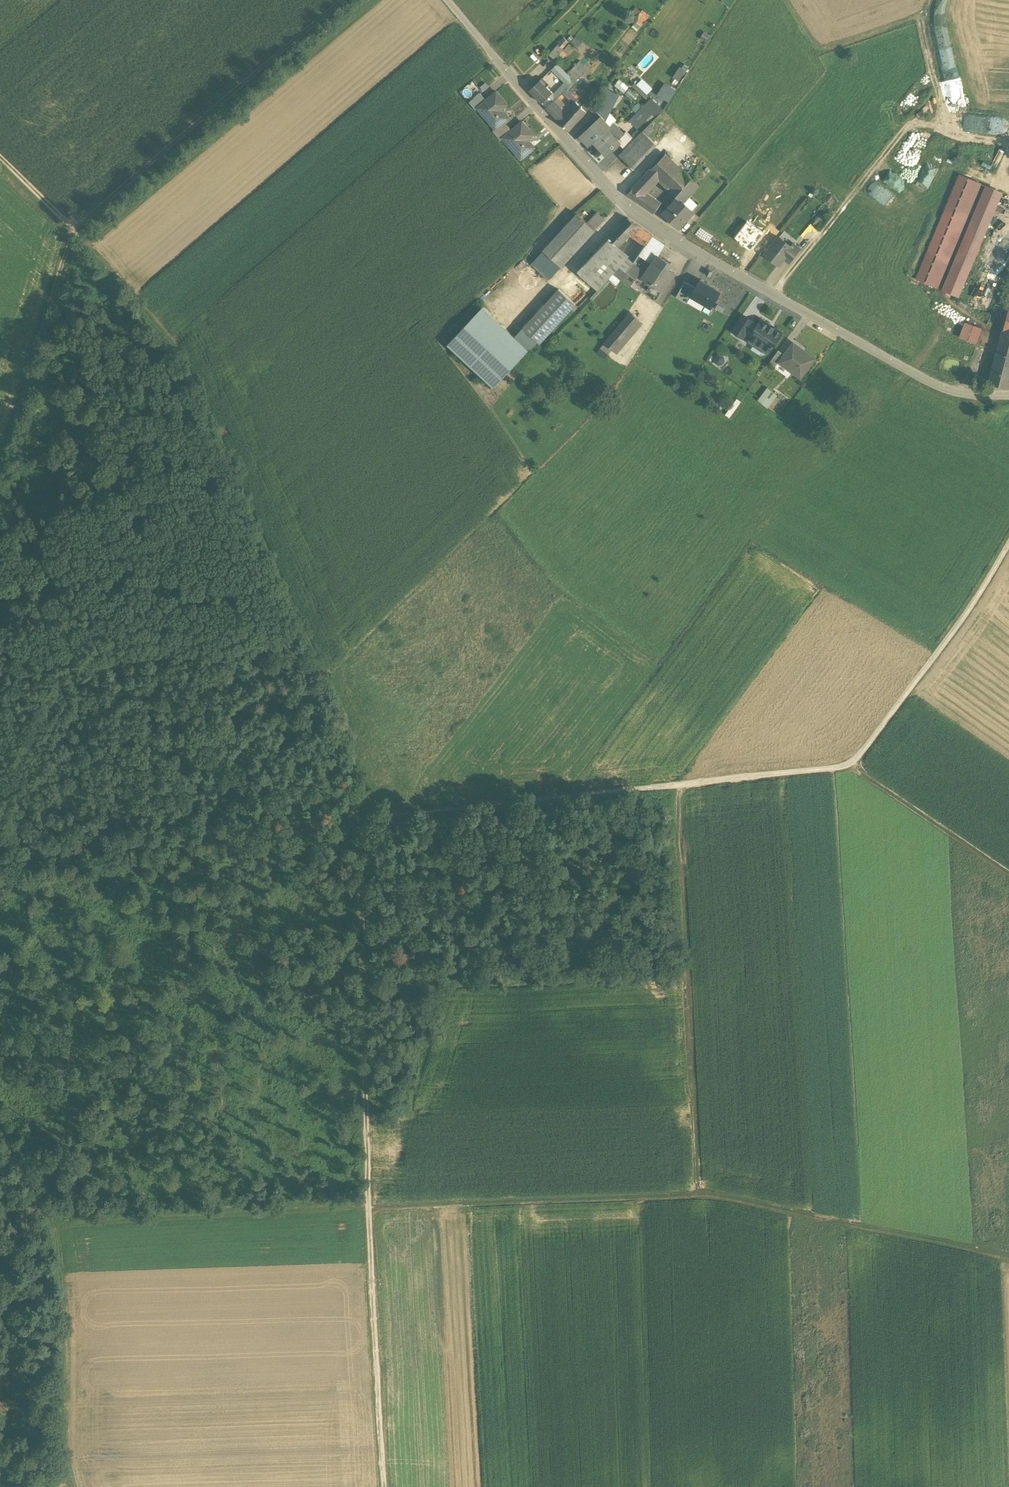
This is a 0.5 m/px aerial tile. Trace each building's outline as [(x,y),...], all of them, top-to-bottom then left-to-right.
[(644,10),(635,21),(641,26),(651,16),(644,10)] [(550,53),(557,59),(572,42),(565,36),(550,53)] [(578,36),(572,42),(584,54),(590,47),(578,36)] [(580,61),(568,74),(575,82),(577,80),(578,81),(589,69),(580,61)] [(557,64),(549,72),(551,75),(555,78),(563,70),(557,64)] [(568,74),(563,70),(555,78),(562,85),(566,89),(567,89),(568,90),(575,82),(568,74)] [(648,93),(653,88),(643,78),(638,84),(648,93)] [(567,94),(576,102),(582,109),(592,98),(586,93),(588,91),(578,81),(577,80),(575,82),(568,90),(569,91),(567,94)] [(616,86),(625,93),(630,87),(621,80),(616,86)] [(553,93),(540,81),(530,90),(542,103),(553,93)] [(562,85),(553,95),(557,99),(566,89),(562,85)] [(622,97),(607,88),(595,110),(608,124),(622,97)] [(566,89),(557,99),(559,101),(567,94),(569,91),(568,90),(567,89),(566,89)] [(631,90),(626,96),(635,103),(640,97),(631,90)] [(486,100),(480,106),(487,115),(486,116),(485,117),(495,129),(504,121),(509,118),(504,111),(504,108),(508,105),(496,92),(486,100)] [(480,93),(469,103),(475,110),(480,106),(486,100),(480,93)] [(563,112),(553,102),(546,108),(569,131),(581,118),(571,108),(567,113),(565,111),(563,112)] [(582,109),(576,102),(571,108),(581,118),(586,112),(582,109)] [(655,102),(651,107),(659,115),(664,109),(655,102)] [(651,107),(647,104),(637,114),(646,122),(649,125),(659,115),(651,107)] [(646,122),(637,114),(631,121),(639,129),(646,122)] [(601,117),(587,130),(588,130),(581,136),(589,145),(593,141),(607,156),(620,144),(620,143),(618,141),(608,130),(607,129),(609,126),(601,117)] [(495,129),(493,131),(501,141),(503,139),(505,137),(505,136),(512,130),(504,121),(495,129)] [(512,130),(505,136),(505,137),(503,139),(521,159),(534,148),(529,142),(530,138),(533,135),(522,122),(512,130)] [(639,129),(631,137),(634,140),(643,131),(647,127),(649,125),(646,122),(639,129)] [(624,135),(614,125),(608,130),(618,141),(624,135)] [(643,131),(647,136),(651,131),(647,127),(643,131)] [(625,150),(619,156),(631,166),(654,142),(647,136),(643,131),(634,140),(625,150)] [(624,135),(618,141),(620,143),(620,144),(625,150),(634,140),(631,137),(627,132),(624,135)] [(665,155),(651,169),(642,179),(650,186),(659,176),(673,162),(665,155)] [(673,162),(659,176),(670,187),(684,172),(673,162)] [(684,172),(670,187),(670,191),(678,198),(683,202),(699,185),(684,172)] [(981,184),(957,175),(915,279),(938,288),(981,184)] [(650,186),(642,179),(635,187),(643,194),(650,186)] [(1001,193),(984,186),(941,290),(959,297),(1001,193)] [(643,194),(635,187),(627,194),(639,202),(644,195),(643,194)] [(644,195),(639,202),(655,213),(661,205),(644,195)] [(683,202),(678,198),(664,213),(679,228),(694,212),(683,202)] [(597,212),(587,223),(595,231),(605,220),(597,212)] [(578,214),(544,251),(561,267),(595,231),(587,223),(578,214)] [(819,215),(811,224),(817,228),(824,219),(819,215)] [(628,219),(608,240),(616,247),(618,245),(623,240),(630,233),(639,241),(647,232),(628,219)] [(734,237),(750,249),(762,233),(746,221),(734,237)] [(996,225),(983,264),(985,265),(981,278),(988,280),(986,285),(992,287),(1000,266),(1005,268),(1008,257),(1008,230),(996,225)] [(647,232),(639,241),(627,258),(633,262),(638,255),(643,248),(645,245),(652,236),(647,232)] [(666,245),(652,236),(645,245),(643,248),(638,255),(652,264),(657,255),(659,257),(666,245)] [(792,247),(779,237),(766,254),(779,265),(784,258),(792,247)] [(608,240),(578,271),(582,276),(585,279),(584,281),(586,283),(588,281),(598,290),(604,283),(613,273),(614,272),(620,266),(626,271),(632,264),(633,263),(633,262),(627,258),(621,252),(616,247),(608,240)] [(792,247),(784,258),(789,263),(800,248),(794,244),(792,247)] [(561,267),(544,251),(534,261),(552,277),(561,267)] [(659,257),(657,255),(652,264),(644,276),(652,282),(663,289),(674,274),(667,269),(671,264),(659,257)] [(632,264),(626,271),(621,278),(630,286),(641,270),(632,264)] [(626,271),(620,266),(614,272),(621,278),(626,271)] [(721,292),(701,280),(696,288),(691,297),(711,309),(721,292)] [(691,297),(696,288),(685,281),(676,297),(687,304),(691,297)] [(663,289),(652,282),(647,290),(658,298),(663,289)] [(560,290),(524,329),(540,344),(576,305),(560,290)] [(528,350),(482,307),(448,344),(494,387),(528,350)] [(616,348),(618,350),(643,321),(631,311),(607,340),(616,348)] [(753,321),(743,315),(733,331),(743,337),(747,332),(752,323),(753,321)] [(769,325),(761,320),(757,326),(751,335),(749,338),(762,346),(763,350),(766,352),(770,351),(781,334),(773,328),(774,328),(769,325)] [(969,321),(963,339),(979,344),(985,327),(969,321)] [(757,326),(752,323),(747,332),(751,335),(757,326)] [(1003,330),(998,351),(1008,354),(1008,331),(1003,330)] [(616,348),(607,340),(596,353),(605,361),(616,348)] [(784,355),(780,361),(781,361),(794,370),(793,372),(801,378),(813,361),(799,351),(801,348),(793,343),(784,355)] [(778,351),(770,362),(777,367),(781,361),(780,361),(784,355),(778,351)] [(998,351),(990,382),(1008,386),(1008,384),(1008,354),(998,351)] [(777,395),(767,388),(758,400),(768,408),(777,395)]
